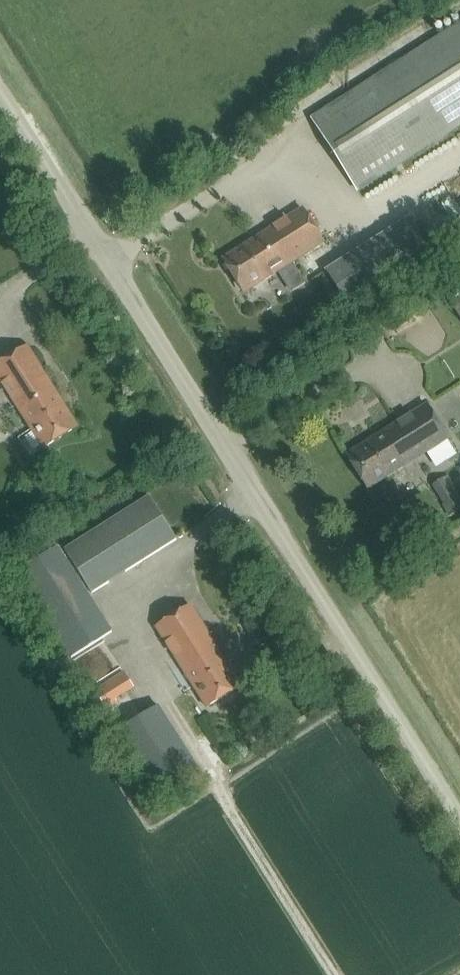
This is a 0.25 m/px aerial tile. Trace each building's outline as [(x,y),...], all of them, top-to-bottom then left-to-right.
[(410,160),(459,128),(459,23),(310,118),(358,193),(410,160)] [(257,147),(270,140),(264,131),(252,139),(257,147)] [(244,294),(324,243),(302,210),(222,260),(244,294)] [(411,218),(326,272),(348,306),(432,252),(411,218)] [(450,303),(459,319),(459,297),(450,303)] [(43,448),(77,427),(27,347),(0,364),(0,386),(3,384),(43,448)] [(367,490),(447,440),(426,406),(346,455),(367,490)] [(459,511),(459,495),(448,476),(431,487),(443,506),(440,507),(448,519),(459,511)] [(93,595),(177,540),(148,495),(64,550),(93,595)] [(58,549),(17,575),(71,660),(112,634),(58,549)] [(207,709),(241,687),(190,607),(156,629),(207,709)] [(93,691),(104,708),(134,689),(123,672),(93,691)] [(160,800),(201,774),(159,707),(117,733),(160,800)]
